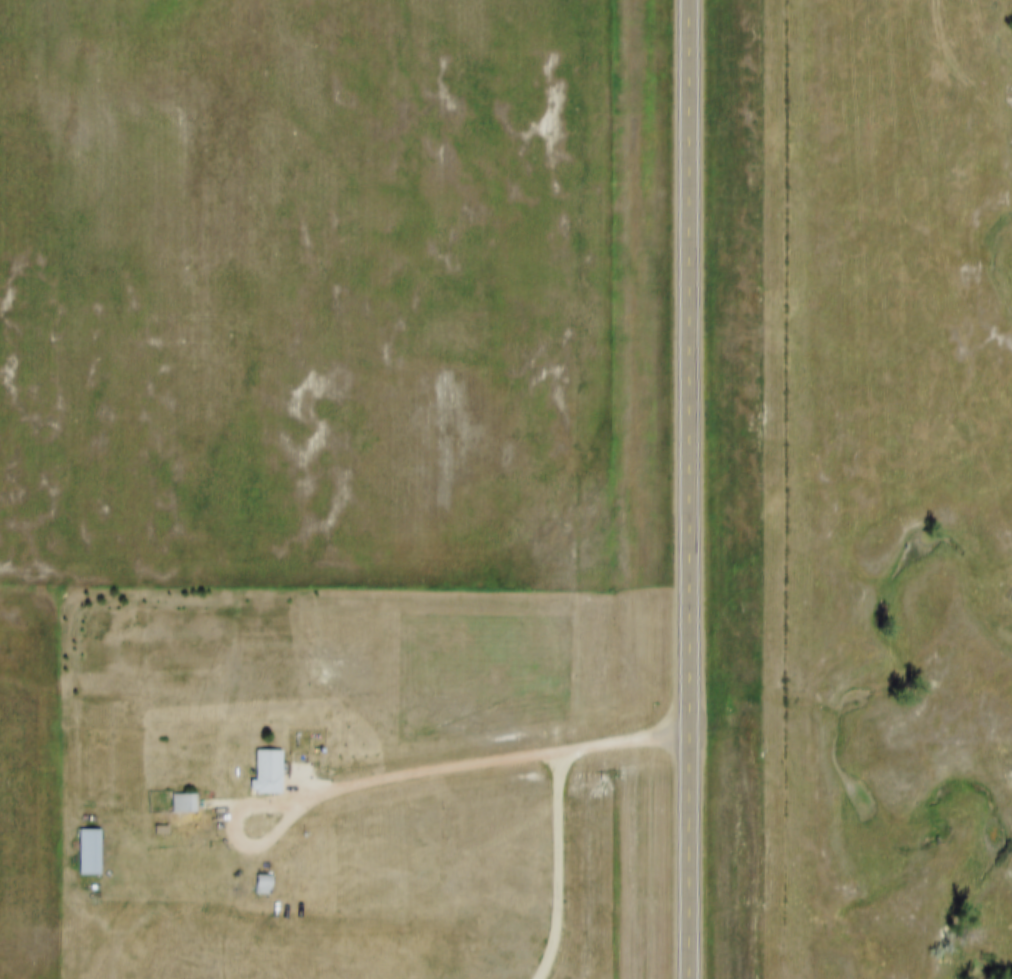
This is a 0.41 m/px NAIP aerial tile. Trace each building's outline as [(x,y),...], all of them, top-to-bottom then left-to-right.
[(277,741),(249,741),(248,786),(277,786),(277,741)] [(168,805),(192,805),(192,784),(168,784),(168,805)] [(74,865),(95,865),(95,819),(74,819),(74,865)] [(270,886),(270,866),(250,866),(250,886),(270,886)]
